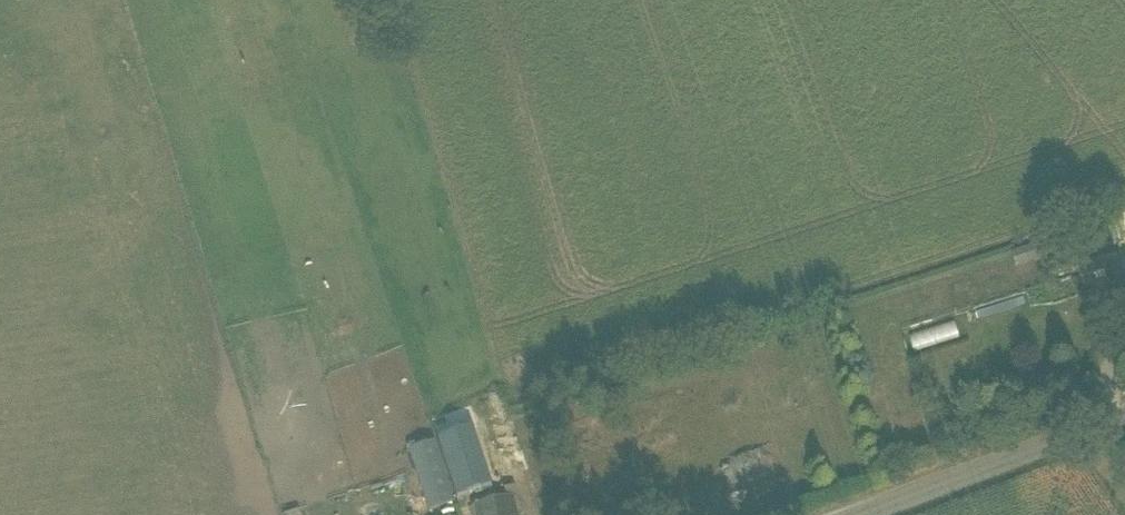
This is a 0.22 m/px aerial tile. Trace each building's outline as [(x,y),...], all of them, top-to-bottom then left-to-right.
[(1119,250),(1090,258),(1092,266),(1121,258),(1119,250)] [(909,348),(957,338),(954,320),(905,330),(909,348)] [(456,496),(491,484),(472,429),(437,441),(456,496)] [(423,497),(428,511),(453,503),(449,489),(423,497)] [(512,496),(473,506),(475,514),(517,514),(512,496)]
